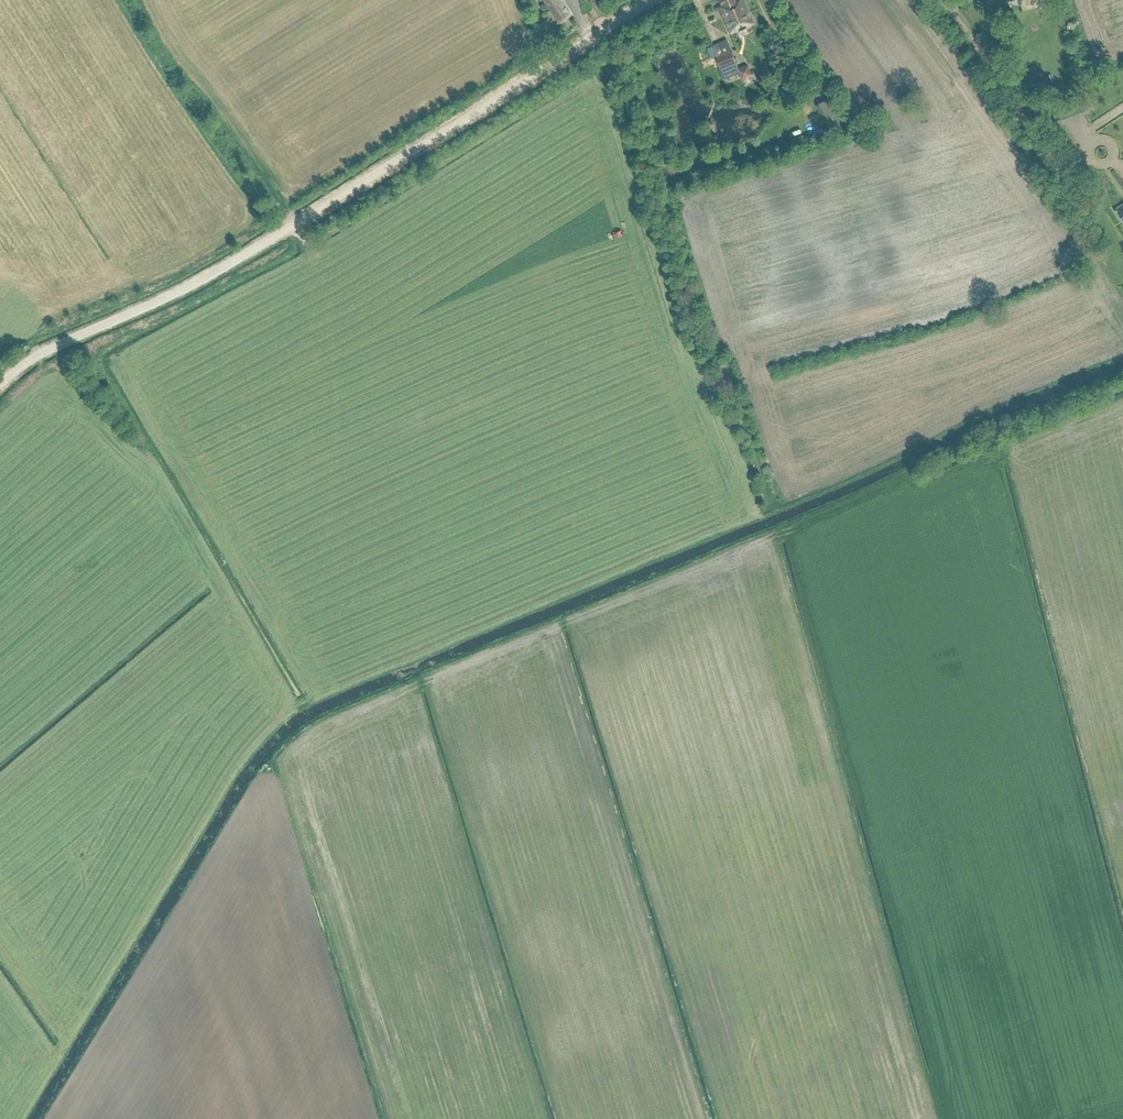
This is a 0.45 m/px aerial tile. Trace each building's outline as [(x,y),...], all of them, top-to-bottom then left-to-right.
[(559,23),(572,14),(562,0),(544,0),(559,23)] [(722,6),(720,7),(732,33),(755,22),(744,0),(739,0),(736,1),(735,0),(720,0),(722,6)] [(1010,7),(1019,3),(1022,11),(1043,3),(1042,0),(1008,0),(1010,7)] [(542,34),(546,41),(555,35),(557,34),(553,27),(542,34)] [(725,80),(739,73),(741,79),(751,75),(747,65),(739,69),(731,49),(714,56),(725,80)] [(1036,90),(1053,81),(1049,75),(1033,83),(1036,90)] [(818,78),(814,81),(823,91),(826,88),(818,78)] [(830,119),(838,133),(852,125),(835,94),(816,105),(825,121),(830,119)] [(1122,222),(1122,204),(1115,209),(1122,222)]
